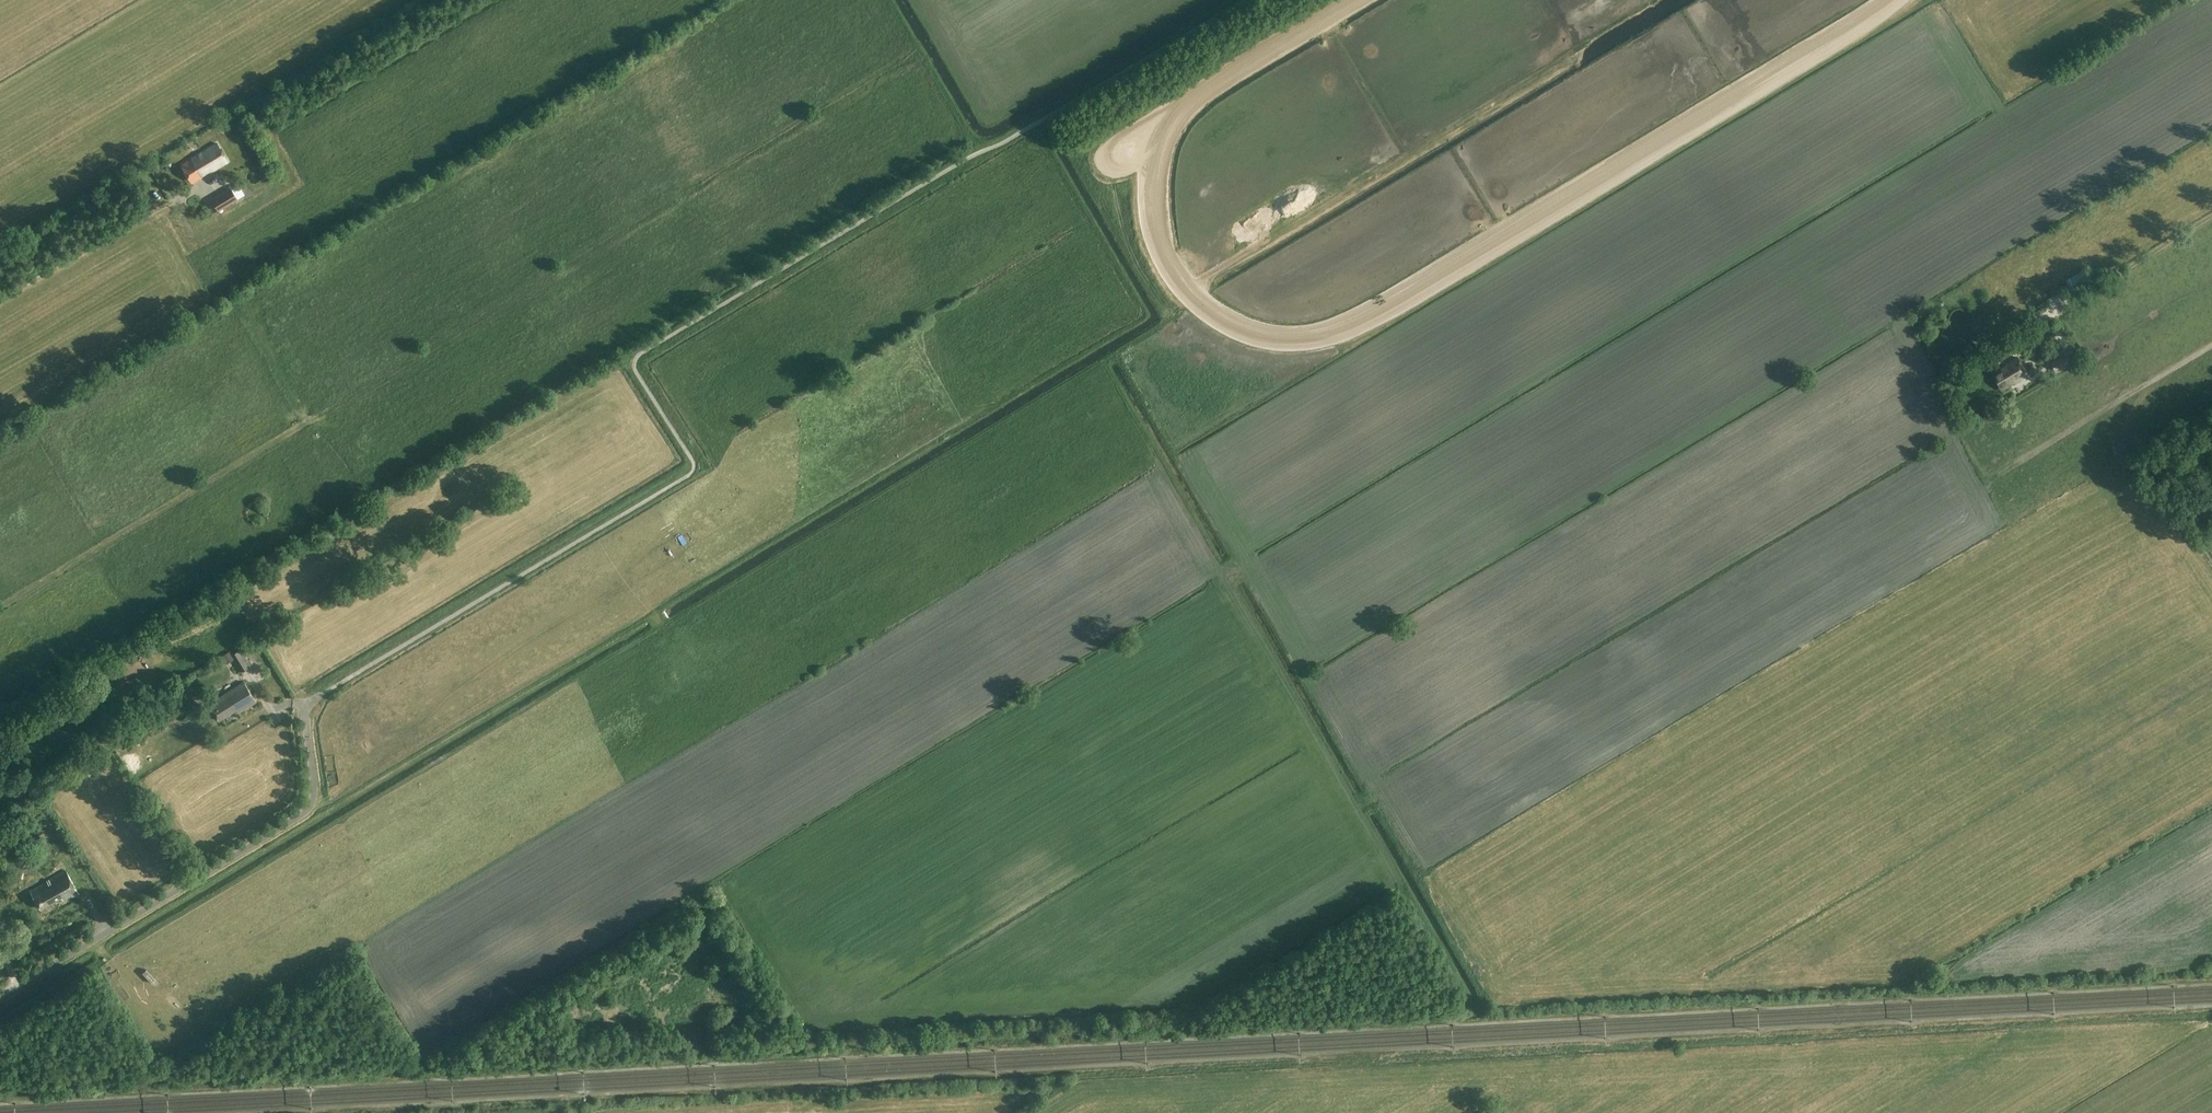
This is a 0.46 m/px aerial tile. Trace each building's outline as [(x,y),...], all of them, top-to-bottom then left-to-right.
[(192,183),(228,161),(217,143),(181,165),(192,183)] [(219,210),(237,199),(231,188),(212,199),(219,210)] [(2085,269),(2066,280),(2075,296),(2094,285),(2085,269)] [(2057,373),(2078,360),(2071,348),(2050,361),(2057,373)] [(2023,375),(2027,372),(2018,357),(2005,365),(2007,367),(2002,370),(2000,368),(1991,373),(2001,390),(2013,383),(2013,384),(2024,378),(2023,375)] [(241,672),(248,668),(238,651),(231,655),(241,672)] [(238,712),(256,702),(244,681),(216,699),(218,702),(210,707),(219,720),(236,709),(238,712)] [(148,706),(155,718),(171,709),(164,697),(148,706)] [(41,849),(49,846),(43,832),(35,835),(41,849)] [(64,901),(78,893),(66,871),(49,879),(49,880),(30,891),(41,908),(42,908),(62,897),(64,901)]
